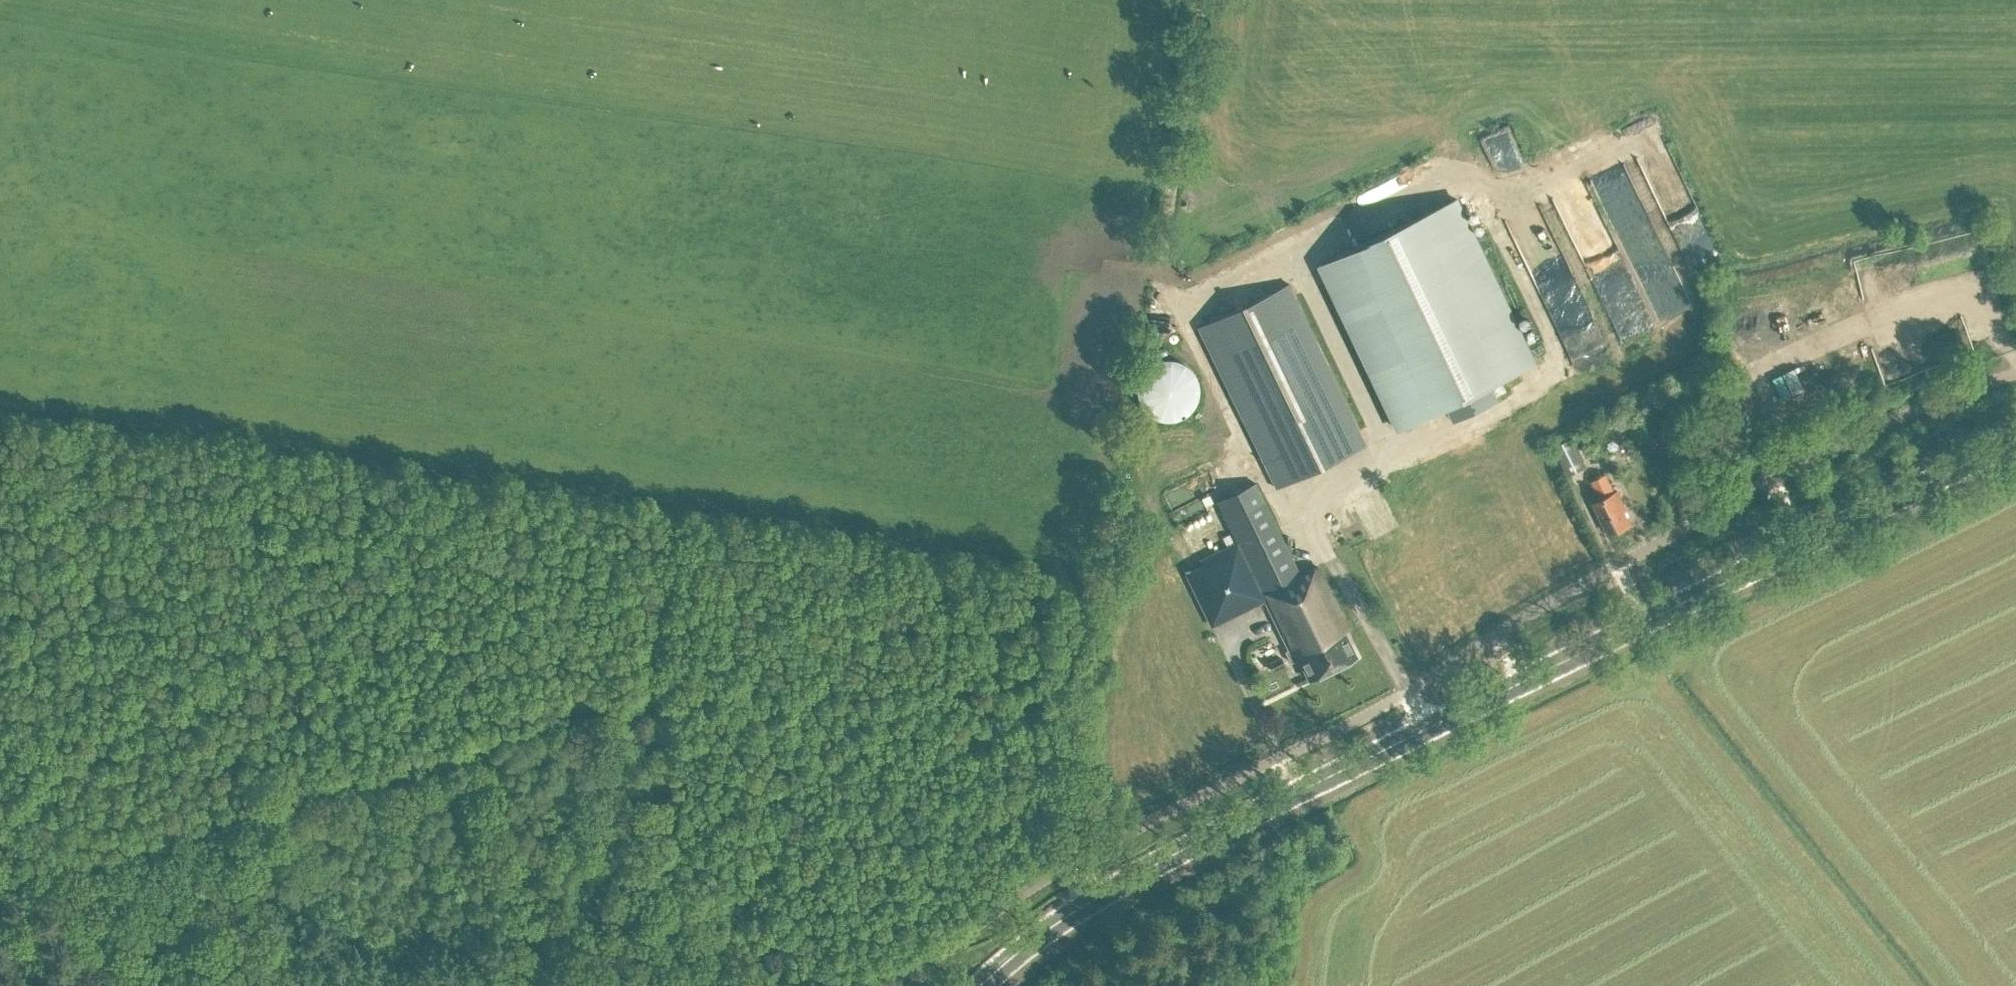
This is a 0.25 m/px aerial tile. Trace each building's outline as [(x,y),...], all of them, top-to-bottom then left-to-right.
[(1487,135),(1498,156),(1523,144),(1512,123),(1487,135)] [(1701,200),(1675,153),(1651,166),(1644,153),(1630,161),(1640,180),(1649,175),(1661,197),(1660,198),(1671,217),(1701,200)] [(1316,265),(1394,429),(1537,361),(1459,197),(1316,265)] [(1274,486),(1365,443),(1288,283),(1198,326),(1274,486)] [(1186,363),(1177,359),(1167,357),(1158,359),(1149,363),(1142,370),(1138,379),(1136,389),(1138,398),(1142,407),(1149,414),(1158,419),(1167,420),(1177,418),(1186,414),(1193,407),(1197,398),(1199,389),(1197,379),(1193,370),(1186,363)] [(1552,447),(1567,476),(1586,467),(1571,437),(1552,447)] [(1602,497),(1591,502),(1608,534),(1631,522),(1624,509),(1626,508),(1617,490),(1615,491),(1605,473),(1593,479),(1602,497)] [(1289,662),(1298,658),(1307,678),(1353,656),(1343,633),(1348,631),(1317,565),(1300,573),(1257,483),(1217,501),(1237,543),(1198,562),(1200,566),(1187,572),(1211,623),(1263,598),(1288,649),(1284,651),(1289,662)] [(1279,655),(1267,662),(1272,671),(1284,664),(1279,655)]
